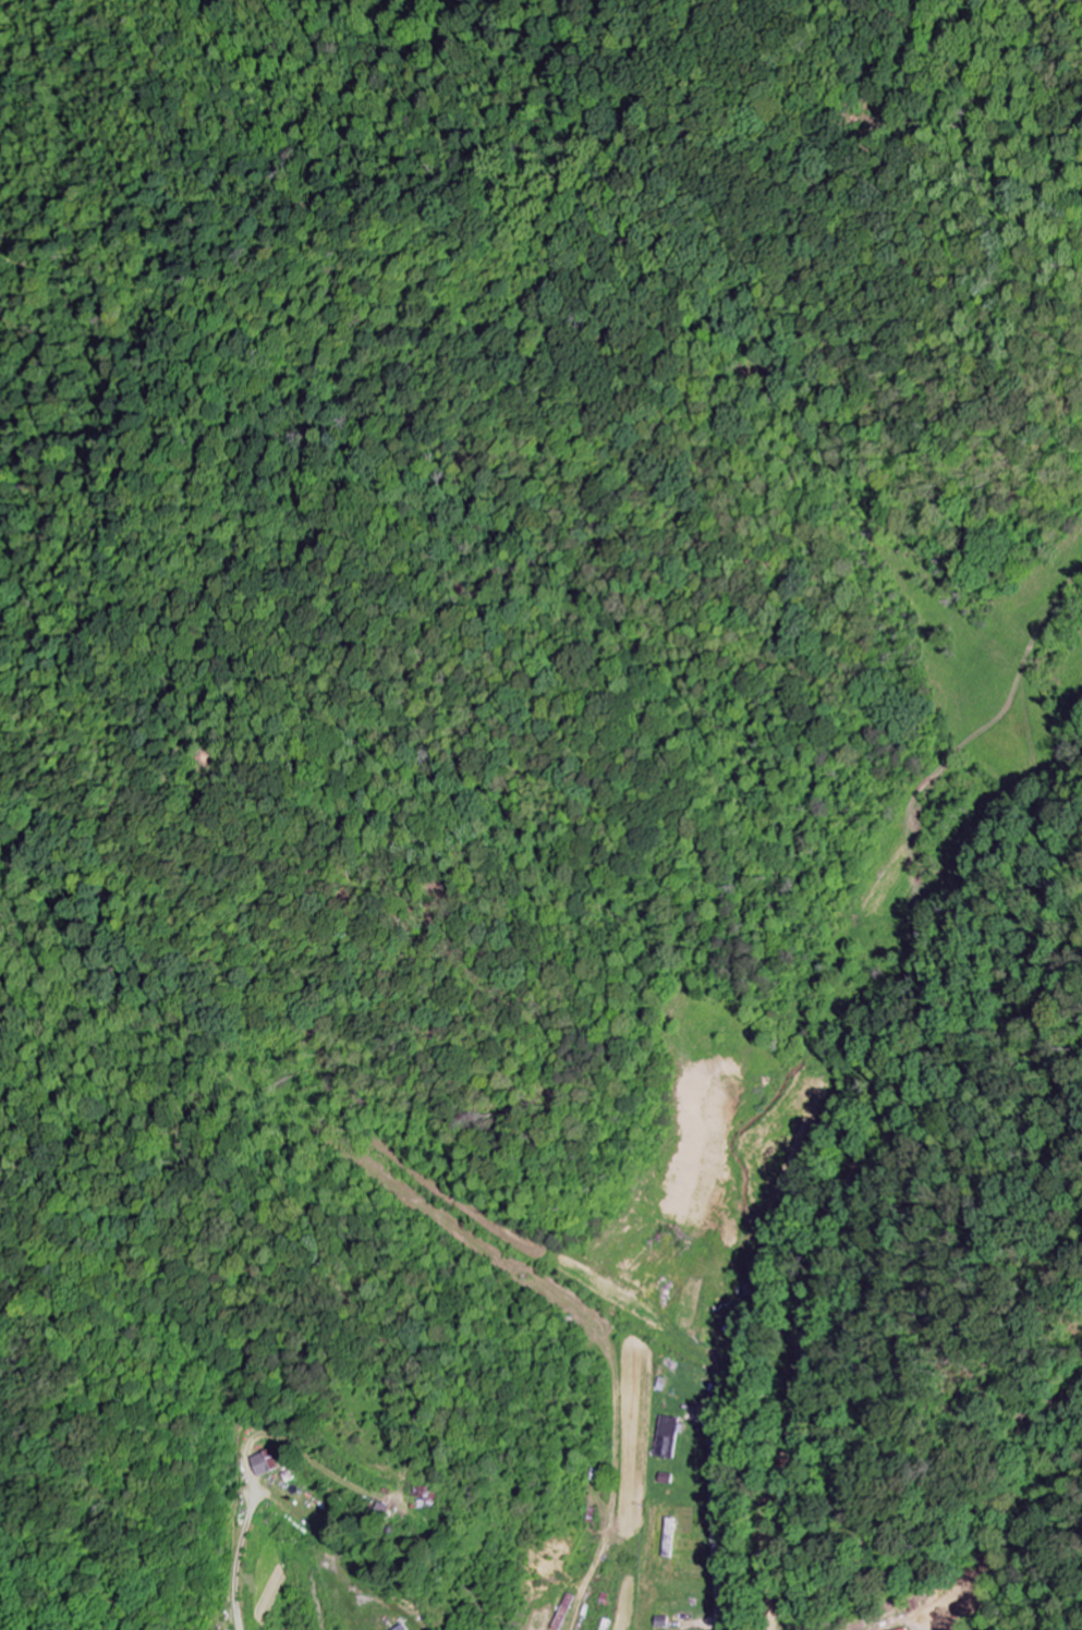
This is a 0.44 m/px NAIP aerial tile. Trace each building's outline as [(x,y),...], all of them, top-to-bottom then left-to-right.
[(672,1437),(683,1438),(684,1418),(664,1417),(662,1456),(671,1457),(672,1437)] [(279,1471),(271,1451),(251,1459),(259,1479),(279,1471)] [(422,1487),(422,1498),(437,1497),(436,1486),(422,1487)]
